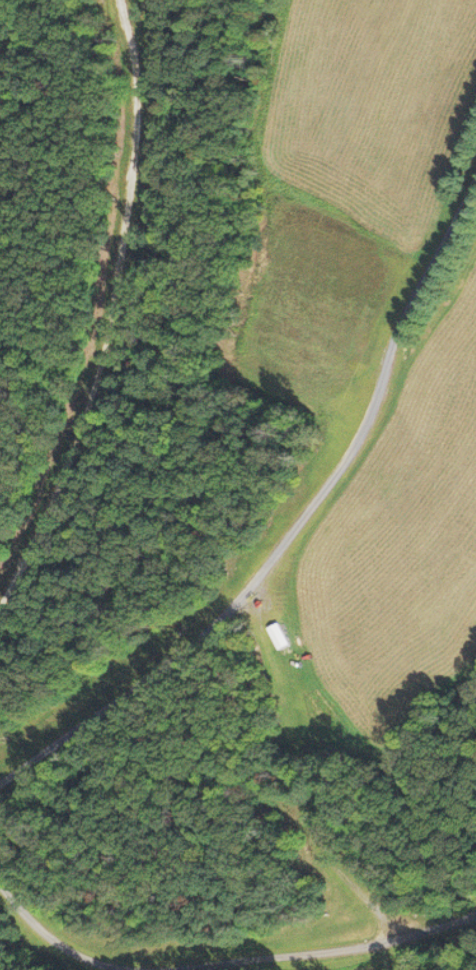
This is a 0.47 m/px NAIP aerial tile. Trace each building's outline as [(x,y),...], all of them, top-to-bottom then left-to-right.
[(268,628),(280,649),(290,643),(278,622),(268,628)]
